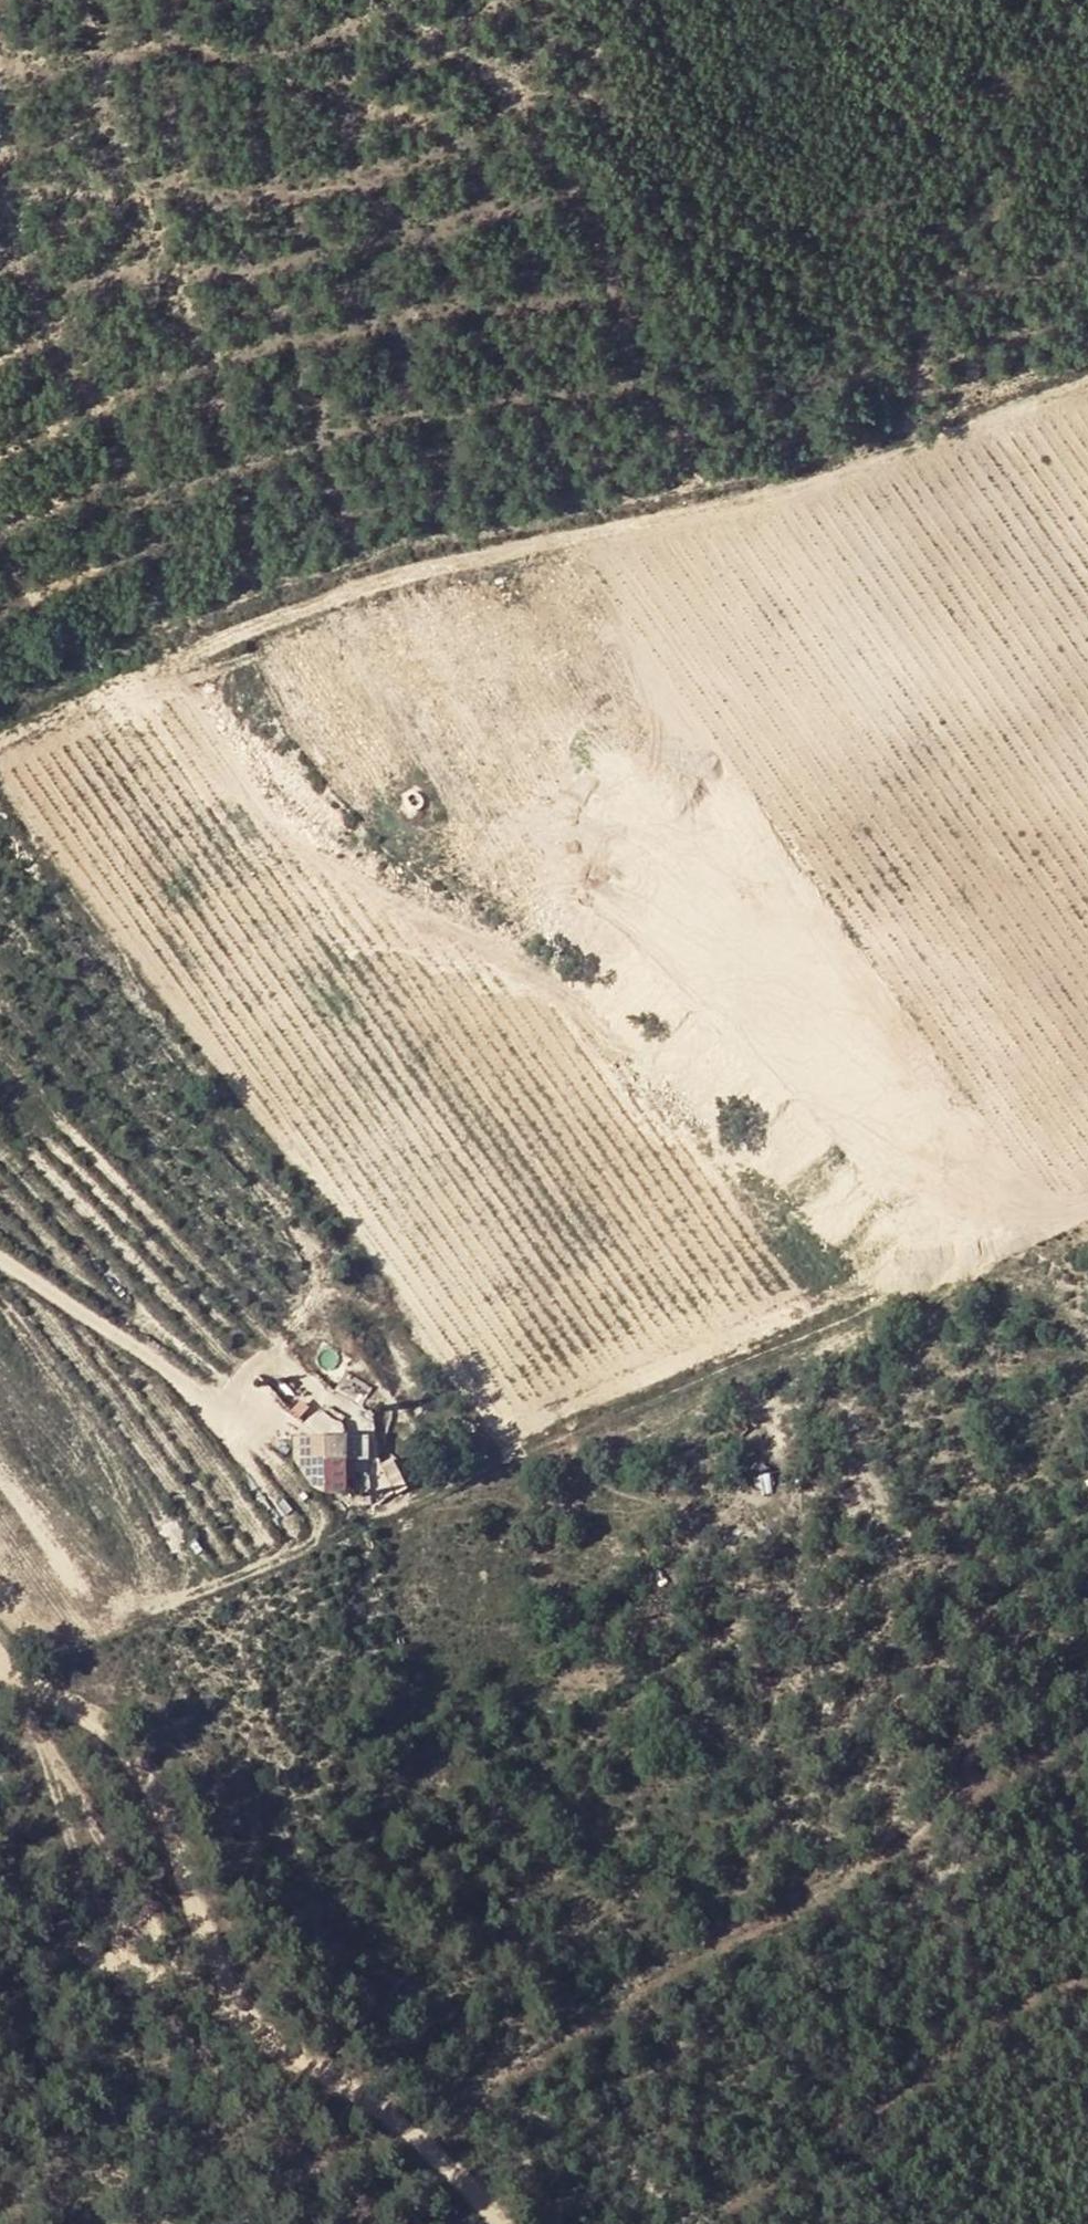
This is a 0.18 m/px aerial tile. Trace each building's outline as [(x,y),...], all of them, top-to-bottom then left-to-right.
[(373,1434),(350,1435),(351,1459),(375,1458),(373,1434)] [(351,1459),(350,1435),(329,1437),(330,1462),(351,1461),(351,1459)] [(330,1462),(329,1437),(296,1439),(299,1463),(318,1489),(331,1494),(355,1492),(351,1461),(330,1462)]
